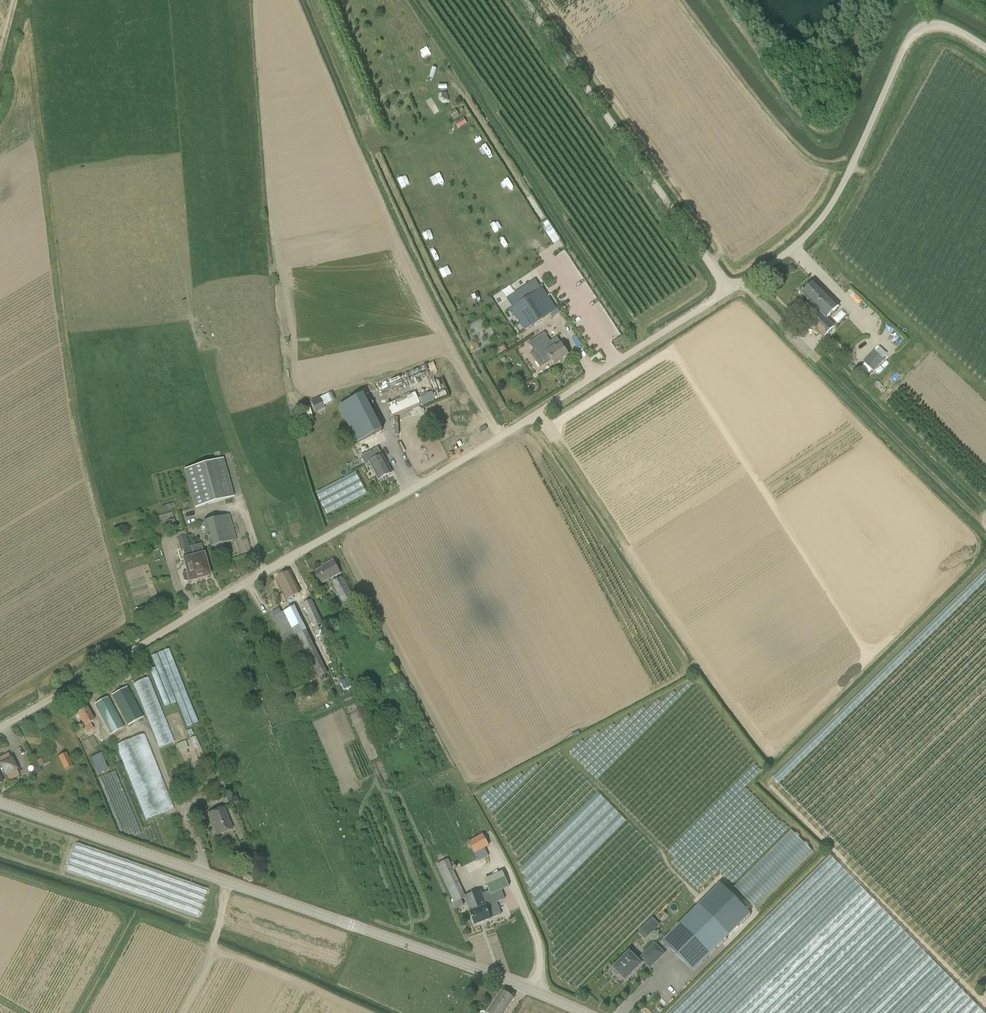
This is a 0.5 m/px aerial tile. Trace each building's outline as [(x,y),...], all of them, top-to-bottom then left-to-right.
[(460,115),(456,109),(451,112),(455,118),(460,115)] [(456,124),(459,128),(467,123),(464,119),(456,124)] [(430,130),(425,133),(428,139),(433,136),(430,130)] [(838,306),(814,282),(801,294),(819,312),(809,322),(824,337),(834,327),(826,318),(838,306)] [(515,306),(510,310),(524,331),(546,316),(556,310),(542,289),(541,289),(538,291),(533,283),(510,298),(515,306)] [(550,342),(544,333),(528,343),(535,352),(536,351),(544,363),(551,359),(555,365),(569,356),(561,344),(557,338),(550,342)] [(887,354),(880,347),(876,352),(874,351),(863,362),(865,364),(861,368),(868,374),(872,370),(873,372),(884,360),(883,358),(887,354)] [(418,396),(421,405),(436,401),(433,392),(418,396)] [(320,397),(312,401),(314,407),(323,403),(320,397)] [(412,415),(423,412),(420,400),(409,402),(412,415)] [(300,412),(302,419),(313,416),(310,408),(300,412)] [(379,428),(357,439),(363,451),(385,441),(379,428)] [(378,450),(362,458),(367,468),(371,466),(378,480),(391,474),(382,457),(378,450)] [(194,508),(234,497),(223,458),(183,469),(194,508)] [(210,547),(236,540),(229,514),(203,522),(210,547)] [(271,534),(275,543),(284,538),(280,529),(271,534)] [(186,572),(183,573),(182,574),(184,581),(186,582),(188,581),(189,582),(209,576),(203,554),(201,545),(189,548),(186,536),(176,538),(179,550),(182,550),(184,559),(182,559),(186,572)] [(333,560),(324,565),(325,566),(312,573),(318,586),(340,574),(335,565),(333,560)] [(283,594),(279,597),(282,602),(286,600),(300,593),(289,573),(276,580),(283,593),(283,594)] [(342,577),(331,583),(341,602),(352,596),(342,577)] [(313,629),(323,624),(312,600),(302,604),(313,629)] [(304,650),(314,646),(294,606),(281,613),(278,608),(270,612),(271,613),(285,641),(297,635),(304,650)] [(319,637),(327,634),(325,629),(317,632),(319,637)] [(173,741),(150,676),(135,682),(158,746),(173,741)] [(378,685),(374,676),(363,682),(368,691),(378,685)] [(143,718),(126,687),(111,695),(127,725),(143,718)] [(110,735),(123,728),(107,698),(94,705),(110,735)] [(93,721),(85,707),(75,712),(83,727),(84,726),(87,732),(93,729),(90,723),(93,721)] [(118,742),(143,819),(172,810),(148,733),(118,742)] [(178,749),(187,748),(186,741),(177,742),(178,749)] [(72,767),(66,753),(58,757),(65,770),(72,767)] [(0,757),(0,766),(1,766),(8,781),(18,776),(8,754),(0,757)] [(101,754),(91,758),(97,772),(107,768),(101,754)] [(106,797),(123,791),(116,771),(99,777),(106,797)] [(539,907),(627,821),(584,778),(511,850),(518,857),(515,860),(522,867),(519,870),(526,877),(523,880),(530,887),(527,890),(535,897),(532,900),(539,907)] [(230,805),(238,802),(236,795),(227,799),(230,805)] [(223,808),(207,814),(216,836),(232,830),(223,808)] [(478,862),(488,856),(484,849),(489,847),(482,834),(467,842),(474,854),(478,862)] [(448,859),(436,864),(453,901),(453,902),(456,909),(467,904),(470,912),(469,912),(474,925),(490,919),(490,918),(500,915),(496,904),(504,901),(501,890),(491,894),(490,892),(481,895),(480,891),(465,897),(452,868),(448,859)] [(490,892),(491,894),(501,890),(509,886),(504,875),(486,883),(490,892)] [(720,885),(662,943),(691,972),(749,914),(720,885)] [(653,917),(637,931),(645,939),(660,925),(653,917)] [(630,952),(613,969),(625,981),(643,962),(650,969),(665,954),(655,944),(638,961),(630,952)] [(502,991),(487,1012),(504,1012),(514,999),(502,991)]
